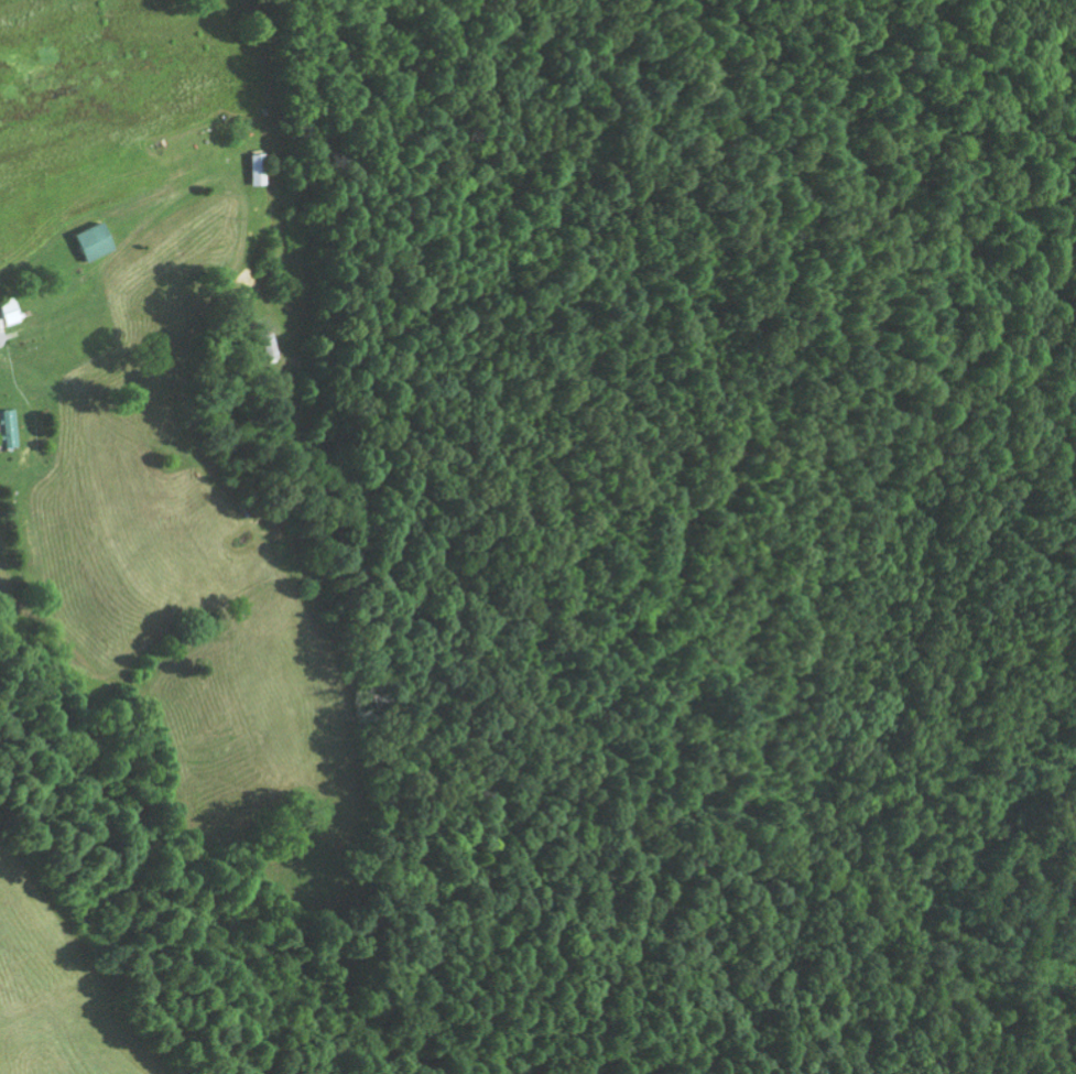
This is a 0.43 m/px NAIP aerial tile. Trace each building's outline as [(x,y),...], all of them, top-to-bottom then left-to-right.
[(251,186),(265,186),(264,154),(250,155),(251,186)] [(115,250),(102,222),(73,236),(87,264),(115,250)] [(6,326),(21,322),(14,298),(0,302),(6,326)] [(2,450),(21,447),(15,410),(0,412),(0,436),(2,450)]
